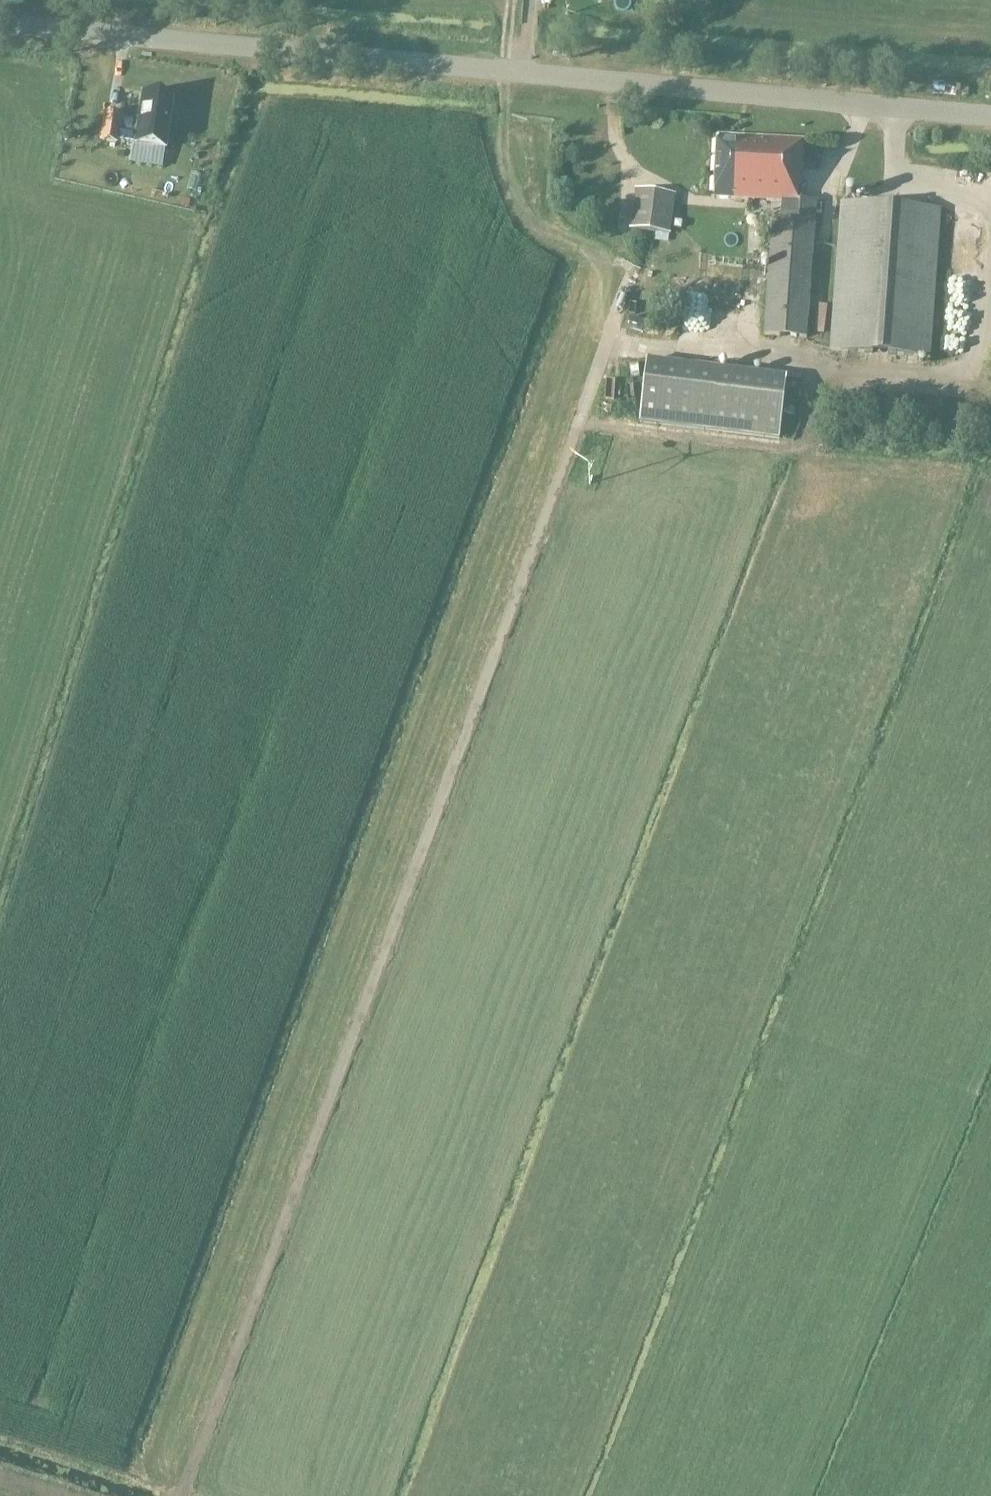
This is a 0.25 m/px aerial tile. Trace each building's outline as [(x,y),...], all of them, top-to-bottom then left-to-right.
[(119,115),(104,112),(100,140),(115,143),(115,140),(153,146),(155,136),(165,138),(171,99),(141,95),(136,128),(118,125),(119,115)] [(800,200),(803,140),(716,136),(715,197),(781,201),(780,221),(772,220),(764,334),(806,337),(815,201),(800,200)] [(666,259),(675,194),(635,189),(630,229),(637,230),(634,254),(666,259)] [(929,357),(940,209),(840,202),(829,350),(929,357)] [(779,439),(786,379),(646,362),(639,422),(779,439)]
